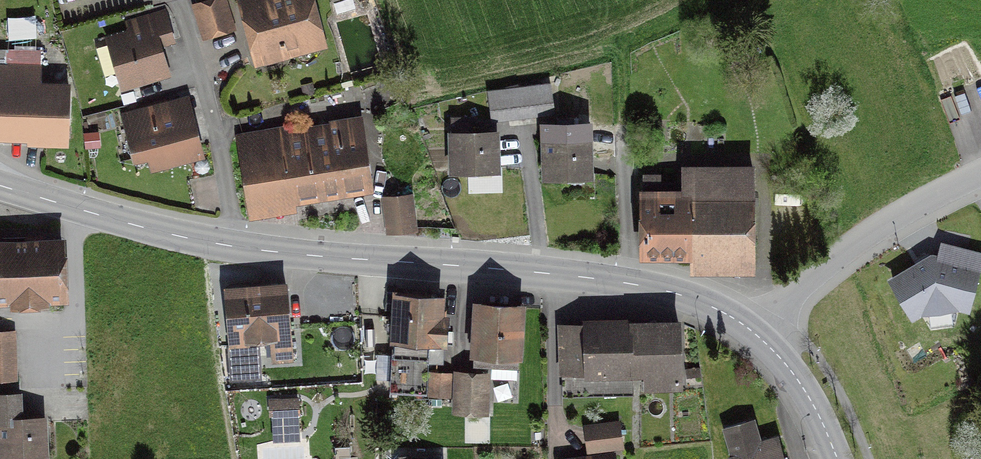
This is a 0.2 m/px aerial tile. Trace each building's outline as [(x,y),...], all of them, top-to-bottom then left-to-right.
[(219,0),(195,7),(204,36),(228,29),(219,0)] [(305,0),(284,0),(245,11),(257,54),(315,38),(305,0)] [(130,85),(132,81),(165,71),(152,28),(109,41),(119,74),(117,78),(118,83),(124,87),(130,85)] [(0,53),(0,134),(26,134),(26,136),(65,137),(67,88),(37,88),(37,68),(3,66),(4,53),(0,53)] [(532,89),(517,91),(521,116),(535,115),(532,89)] [(506,118),(521,116),(517,91),(503,93),(506,118)] [(157,165),(161,164),(198,154),(187,115),(171,120),(167,105),(128,115),(132,130),(129,131),(136,158),(147,155),(148,160),(152,163),(157,165)] [(451,173),(494,171),(493,134),(465,135),(465,121),(450,121),(451,173)] [(245,202),(366,183),(357,123),(328,128),(331,148),(285,156),(281,130),(235,137),(245,202)] [(544,179),(587,178),(586,141),(558,141),(557,127),(542,127),(544,179)] [(641,253),(751,253),(751,172),(681,172),(681,207),(657,207),(657,179),(642,179),(642,207),(641,207),(641,253)] [(388,233),(411,231),(407,197),(383,199),(388,233)] [(0,245),(0,301),(62,299),(60,243),(0,245)] [(931,258),(889,282),(912,320),(920,314),(958,309),(968,312),(979,270),(931,258)] [(267,357),(290,355),(284,288),(223,293),(227,338),(265,335),(267,357)] [(437,319),(438,300),(426,299),(426,296),(395,294),(390,391),(423,392),(424,362),(441,363),(443,320),(437,319)] [(515,365),(518,309),(475,306),(474,320),(468,319),(467,334),(473,334),(472,364),(515,365)] [(677,384),(676,325),(656,325),(656,324),(628,325),(628,326),(559,328),(561,396),(630,395),(629,372),(654,371),(655,384),(677,384)] [(0,333),(0,381),(13,381),(11,333),(0,333)] [(233,368),(242,367),(242,355),(229,347),(228,348),(228,353),(223,362),(220,362),(220,375),(233,374),(233,368)] [(448,398),(449,375),(428,373),(426,396),(448,398)] [(483,412),(485,377),(455,375),(454,411),(483,412)] [(294,399),(306,398),(305,383),(293,384),(294,399)] [(41,419),(17,420),(16,397),(0,397),(0,458),(2,458),(43,457),(41,419)] [(270,419),(296,419),(294,401),(269,402),(270,419)] [(616,425),(584,429),(587,451),(619,447),(616,425)] [(775,446),(731,458),(779,458),(775,446)]
